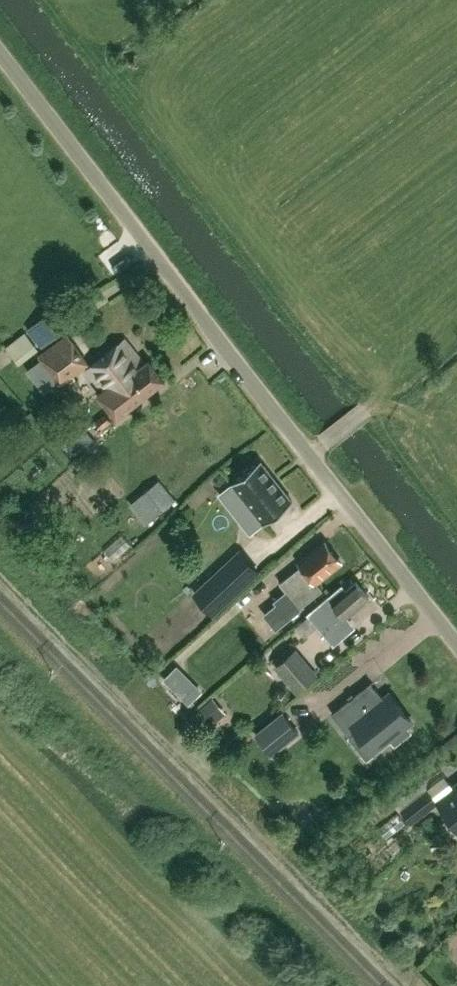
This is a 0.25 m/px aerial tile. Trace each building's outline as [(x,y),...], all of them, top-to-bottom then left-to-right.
[(23,349),(33,344),(23,326),(14,331),(23,349)] [(88,363),(67,335),(39,355),(60,384),(68,378),(71,382),(76,378),(73,374),(88,363)] [(116,418),(165,380),(149,360),(143,364),(124,339),(86,369),(103,389),(97,394),(116,418)] [(95,421),(101,428),(111,421),(105,414),(95,421)] [(264,523),(292,501),(260,460),(232,482),(264,523)] [(173,500),(158,481),(142,494),(158,513),(173,500)] [(323,543),(298,564),(300,567),(279,585),(285,593),(273,603),(288,621),(302,610),(300,609),(322,590),(316,583),(340,563),(323,543)] [(240,590),(219,567),(191,593),(213,616),(240,590)] [(356,581),(346,590),(342,585),(308,615),(334,645),(351,630),(347,626),(349,625),(350,620),(347,616),(369,596),(356,581)] [(276,666),(298,691),(316,675),(295,650),(276,666)] [(389,693),(383,698),(371,682),(331,713),(350,737),(357,731),(373,752),(390,739),(394,745),(411,732),(406,726),(412,721),(389,693)] [(212,698),(223,709),(234,698),(223,688),(212,698)] [(255,733),(272,754),(299,732),(282,712),(255,733)] [(411,820),(435,802),(426,791),(402,809),(411,820)] [(446,800),(456,815),(456,792),(446,800)]
